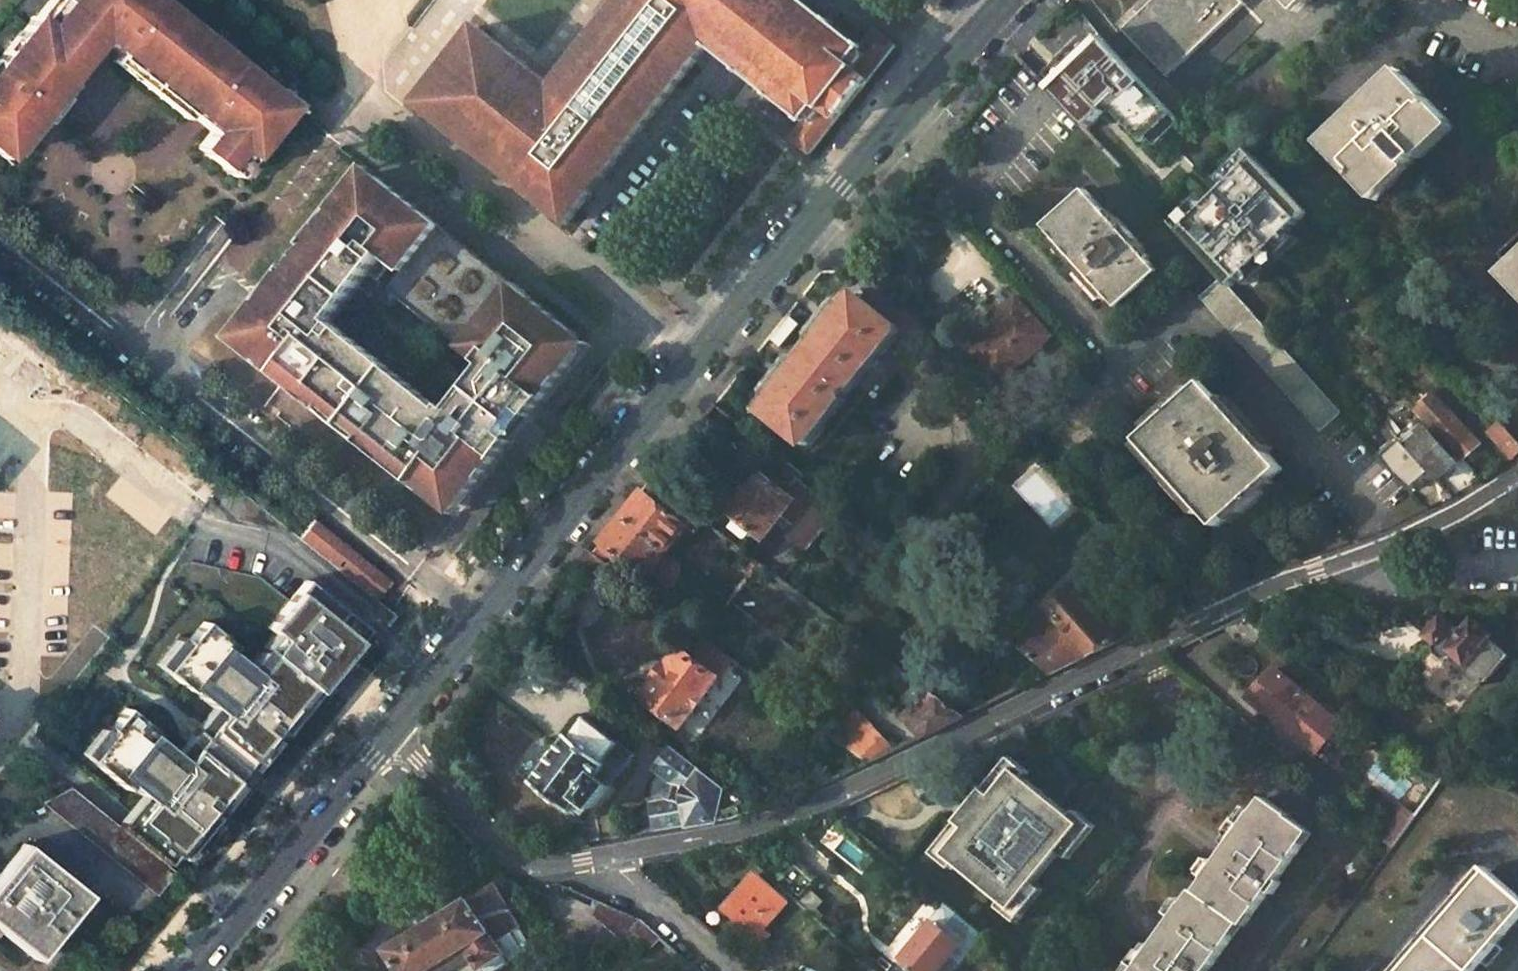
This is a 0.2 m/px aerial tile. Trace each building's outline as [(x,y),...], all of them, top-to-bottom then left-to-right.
[(117,57),(187,110),(195,117),(206,125),(208,136),(195,152),(230,180),(272,125),(273,121),(278,109),(277,101),(274,98),(270,95),(256,84),(249,78),(223,58),(214,51),(149,0),(59,0),(56,4),(51,0),(48,0),(32,21),(30,20),(0,58),(0,164),(1,165),(26,133),(36,120),(43,125),(71,89),(67,85),(77,72),(73,69),(96,40),(117,57)] [(706,46),(744,0),(623,0),(553,90),(478,31),(418,109),(568,224),(706,46)] [(706,46),(805,122),(790,140),(809,155),(853,100),(896,46),(876,32),(862,49),(799,0),(744,0),(706,46)] [(1166,79),(1243,7),(1237,0),(1156,0),(1122,32),(1166,79)] [(1281,32),(1314,0),(1300,0),(1280,19),(1263,0),(1251,0),(1281,32)] [(1280,19),(1300,0),(1263,0),(1280,19)] [(1143,148),(1173,119),(1120,62),(1121,60),(1102,38),(1046,92),(1084,131),(1107,110),(1143,148)] [(227,53),(219,46),(214,51),(223,58),(227,53)] [(108,69),(177,122),(187,110),(117,57),(108,69)] [(249,78),(256,84),(260,79),(253,73),(249,78)] [(1327,154),(1404,79),(1399,74),(1321,147),(1327,154)] [(1404,79),(1327,154),(1370,198),(1404,165),(1409,171),(1419,161),(1414,155),(1446,124),(1404,79)] [(277,124),(292,106),(273,91),(270,95),(274,98),(277,101),(278,109),(273,121),(277,124)] [(36,120),(26,133),(33,138),(43,125),(36,120)] [(1419,161),(1452,130),(1446,124),(1414,155),(1419,161)] [(1228,289),(1305,217),(1253,162),(1178,233),(1220,280),(1228,289)] [(1374,204),(1409,171),(1404,165),(1370,198),(1374,204)] [(359,301),(374,282),(486,371),(536,309),(361,169),(296,250),(359,301)] [(1085,196),(1045,231),(1055,243),(1048,249),(1101,307),(1106,301),(1118,314),(1159,276),(1148,264),(1151,261),(1116,221),(1112,225),(1085,196)] [(359,301),(296,250),(223,340),(397,480),(451,414),(340,324),(359,301)] [(206,282),(224,259),(218,254),(200,278),(206,282)] [(1516,280),(1517,278),(1517,266),(1504,279),(1517,295),(1517,282),(1516,280)] [(1228,289),(1220,280),(1197,300),(1318,434),(1340,415),(1228,289)] [(853,295),(806,353),(850,388),(896,330),(853,295)] [(1050,340),(1014,299),(996,316),(1000,321),(966,351),(998,387),(1050,340)] [(397,480),(448,521),(587,349),(536,309),(486,371),(451,414),(397,480)] [(850,388),(806,353),(759,411),(803,446),(850,388)] [(1140,444),(1216,529),(1226,520),(1231,524),(1255,503),(1251,498),(1281,472),(1204,387),(1185,404),(1181,400),(1156,422),(1161,427),(1140,444)] [(35,441),(31,438),(41,426),(0,395),(0,486),(35,441)] [(1478,449),(1434,400),(1417,415),(1461,464),(1478,449)] [(1501,426),(1492,436),(1513,459),(1517,455),(1517,444),(1501,426)] [(1438,484),(1456,467),(1425,432),(1406,449),(1429,474),(1438,484)] [(1406,449),(1401,443),(1381,460),(1409,491),(1429,474),(1406,449)] [(778,455),(729,516),(762,544),(778,523),(791,533),(787,538),(802,550),(829,517),(814,505),(818,499),(796,483),(802,475),(778,455)] [(623,518),(668,554),(687,529),(696,535),(705,525),(651,484),(623,518)] [(356,588),(368,597),(373,591),(368,587),(372,582),(377,586),(381,580),(304,518),(290,535),(335,571),(356,588)] [(623,518),(601,544),(649,579),(662,589),(672,588),(682,575),(682,564),(668,554),(623,518)] [(248,764),(358,628),(301,583),(262,631),(276,642),(250,675),(225,654),(229,649),(200,625),(184,645),(175,638),(172,643),(179,649),(160,673),(185,693),(186,692),(216,716),(179,763),(149,739),(151,735),(122,711),(106,731),(101,727),(97,732),(105,738),(86,762),(115,786),(118,782),(137,798),(124,814),(175,855),(231,785),(224,779),(241,758),(248,764)] [(1020,649),(1021,650),(1051,674),(1119,642),(1072,588),(1045,611),(1048,615),(1020,649)] [(1431,606),(1414,628),(1437,647),(1437,653),(1444,660),(1448,660),(1453,655),(1467,668),(1465,671),(1465,675),(1474,683),(1478,683),(1480,681),(1483,683),(1507,657),(1488,641),(1490,639),(1472,623),(1463,634),(1454,634),(1454,631),(1443,621),(1444,606),(1431,606)] [(1230,625),(1257,649),(1268,636),(1247,617),(1230,625)] [(160,673),(179,649),(172,643),(152,667),(160,673)] [(680,648),(639,701),(678,732),(720,679),(680,648)] [(1006,669),(1028,686),(1051,674),(1021,650),(1006,669)] [(1248,701),(1279,728),(1306,697),(1275,669),(1248,701)] [(915,720),(932,733),(962,718),(938,700),(915,720)] [(1059,738),(1074,730),(1066,712),(1050,720),(1059,738)] [(832,737),(868,764),(896,751),(856,713),(832,737)] [(567,741),(534,784),(570,812),(577,803),(589,812),(630,758),(586,723),(570,743),(567,741)] [(86,762),(105,738),(97,732),(78,756),(86,762)] [(741,817),(666,755),(652,773),(672,789),(667,801),(650,803),(659,832),(723,822),(741,817)] [(1011,911),(1079,827),(1014,773),(993,797),(985,791),(958,824),(964,830),(944,855),(1011,911)] [(69,790),(40,804),(153,897),(173,873),(166,867),(115,826),(69,790)] [(1246,926),(1250,928),(1272,898),(1275,900),(1285,888),(1280,884),(1316,837),(1275,806),(1264,820),(1264,827),(1257,835),(1248,829),(1245,826),(1231,844),(1243,854),(1231,870),(1218,860),(1207,876),(1211,879),(1200,894),(1198,892),(1187,907),(1183,903),(1161,931),(1171,939),(1159,953),(1147,944),(1131,965),(1135,968),(1139,970),(1212,970),(1246,926)] [(1411,823),(1396,812),(1377,838),(1391,850),(1411,823)] [(175,855),(124,814),(115,826),(166,867),(175,855)] [(1259,816),(1248,829),(1257,835),(1264,827),(1264,820),(1259,816)] [(1231,870),(1243,854),(1231,844),(1218,860),(1231,870)] [(21,845),(0,872),(0,936),(32,962),(85,897),(21,845)] [(1477,969),(1480,970),(1486,970),(1491,965),(1485,960),(1517,923),(1517,905),(1481,873),(1396,970),(1476,970),(1477,969)] [(1347,888),(1354,879),(1349,875),(1342,885),(1347,888)] [(788,906),(755,876),(724,910),(762,946),(770,938),(765,933),(788,906)] [(519,910),(514,902),(504,907),(494,891),(494,890),(493,890),(492,890),(471,903),(470,901),(387,953),(397,970),(489,970),(507,961),(507,962),(528,949),(516,931),(518,929),(510,915),(519,910)] [(639,920),(598,902),(593,916),(621,938),(639,920)] [(931,924),(901,961),(914,970),(941,970),(960,948),(931,924)] [(1313,925),(1307,933),(1311,937),(1318,928),(1313,925)] [(1159,953),(1171,939),(1161,931),(1159,930),(1147,944),(1159,953)]
